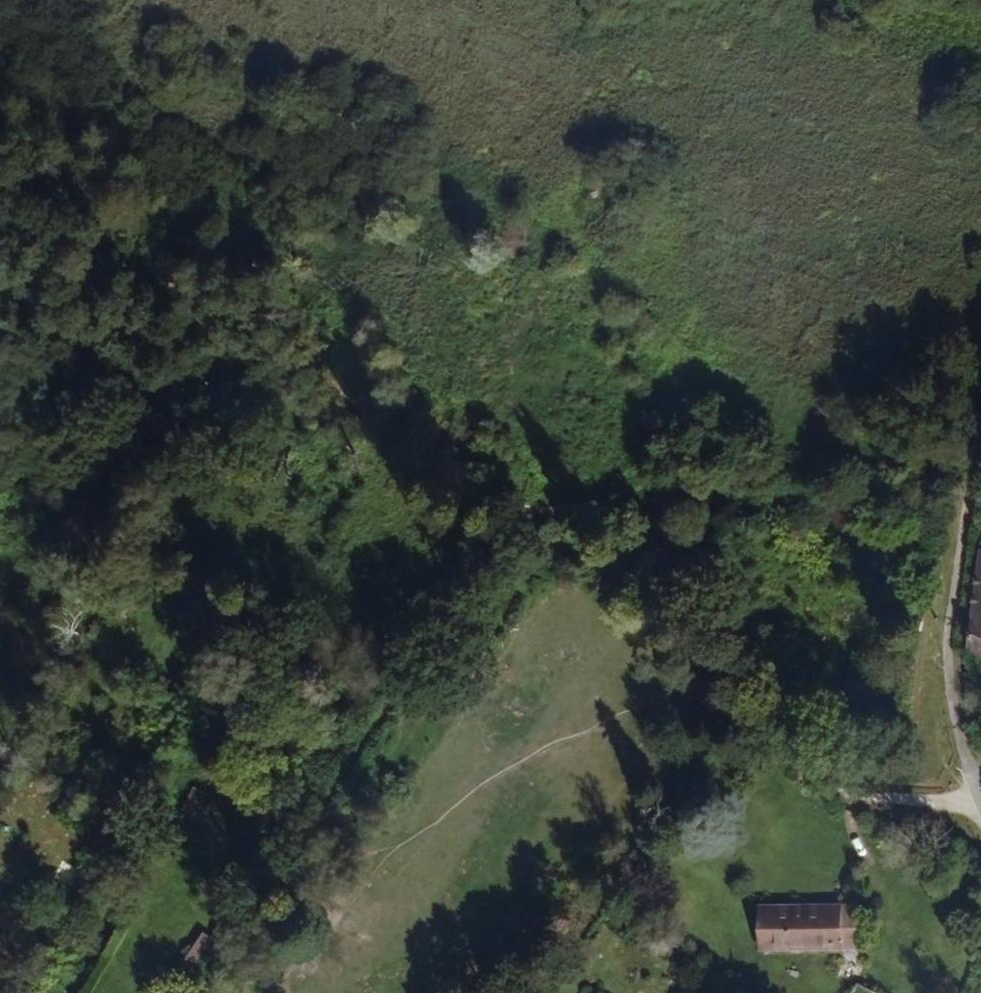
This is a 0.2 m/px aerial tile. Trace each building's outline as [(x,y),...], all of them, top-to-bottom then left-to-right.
[(978,550),(966,648),(980,655),(980,550),(978,550)] [(180,809),(195,817),(207,794),(192,786),(180,809)] [(852,948),(852,906),(758,905),(758,948),(852,948)] [(191,965),(208,966),(209,935),(192,935),(191,965)]
